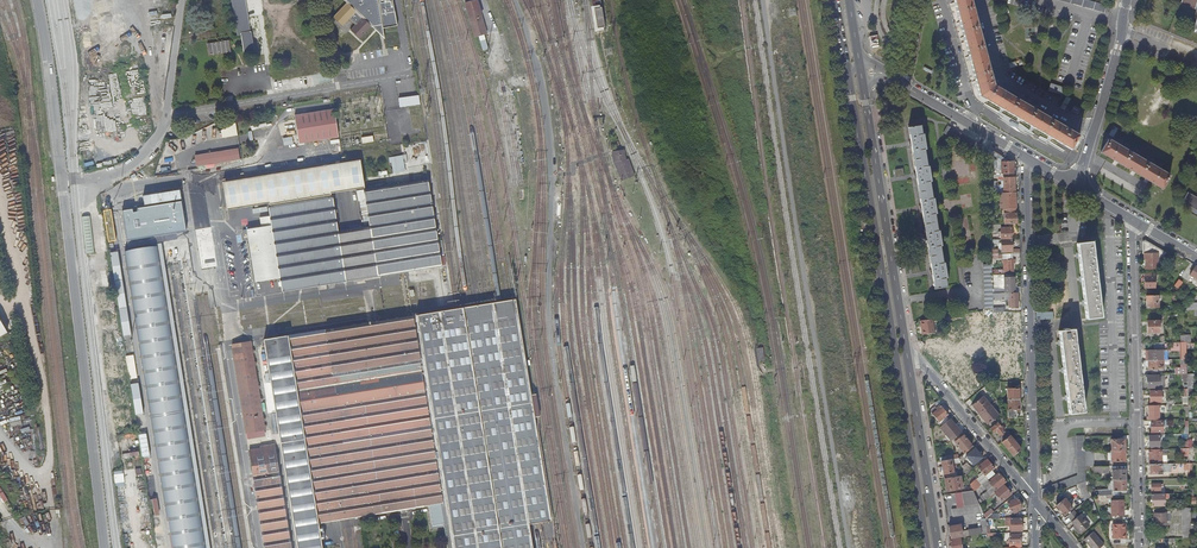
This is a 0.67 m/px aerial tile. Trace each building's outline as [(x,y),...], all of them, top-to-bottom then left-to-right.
[(236,36),(240,36),(242,52),(254,51),(247,1),(249,0),(230,0),(236,36)] [(384,37),(382,27),(377,0),(344,0),(346,2),(356,11),(362,17),(371,25),(384,37)] [(382,27),(397,25),(392,0),(377,0),(382,27)] [(955,3),(960,22),(965,39),(970,58),(976,82),(980,97),(1001,109),(1019,120),(1032,128),(1050,138),(1071,150),(1079,137),(1076,135),(992,86),(970,0),(955,0),(955,3)] [(1108,5),(1091,0),(1059,0),(1106,14),(1108,5)] [(1141,8),(1154,12),(1157,0),(1143,0),(1141,8)] [(1180,5),(1195,9),(1196,0),(1181,0),(1180,5)] [(475,37),(488,34),(479,1),(466,5),(475,37)] [(595,32),(605,30),(600,1),(595,2),(595,5),(591,6),(595,32)] [(356,11),(346,2),(334,15),(343,24),(349,18),(356,11)] [(349,18),(355,23),(362,17),(356,11),(349,18)] [(355,23),(350,29),(359,37),(371,25),(362,17),(355,23)] [(1035,38),(1035,27),(1025,28),(1026,39),(1035,38)] [(484,50),(489,48),(485,35),(480,36),(484,50)] [(230,40),(207,44),(209,56),(232,52),(230,40)] [(125,99),(140,96),(134,62),(120,65),(125,99)] [(1061,94),(1063,87),(1049,83),(1046,90),(1061,94)] [(300,144),(338,138),(333,110),(295,116),(300,144)] [(221,131),(222,139),(238,136),(236,124),(221,131)] [(924,134),(922,125),(908,127),(911,145),(916,177),(921,208),(926,241),(931,273),(934,289),(948,287),(947,279),(948,278),(946,263),(944,263),(941,246),(943,246),(941,231),(939,231),(936,214),(938,214),(936,199),(934,198),(931,182),(933,181),(930,166),(929,166),(926,150),(928,149),(925,134),(924,134)] [(1112,137),(1117,128),(1112,126),(1108,134),(1112,137)] [(1107,140),(1100,153),(1115,162),(1133,172),(1146,180),(1148,181),(1161,189),(1169,176),(1160,170),(1107,140)] [(236,149),(192,156),(194,167),(238,160),(236,149)] [(1007,160),(988,149),(989,171),(1007,171),(1007,177),(1014,177),(1014,162),(1007,162),(1007,160)] [(623,150),(610,152),(611,162),(620,181),(633,176),(627,159),(624,159),(623,150)] [(401,156),(387,158),(389,174),(404,172),(401,156)] [(894,169),(896,176),(903,175),(902,168),(894,169)] [(1015,177),(1014,177),(1007,177),(999,177),(999,179),(1004,179),(1004,181),(1001,181),(1001,189),(1004,189),(1004,193),(1015,192),(1015,177)] [(436,242),(425,180),(362,190),(367,227),(338,233),(331,194),(268,205),(271,227),(245,232),(254,282),(277,278),(281,294),(440,266),(438,258),(443,258),(441,241),(436,242)] [(998,181),(989,181),(990,193),(993,193),(998,193),(998,181)] [(1016,192),(1015,192),(1004,193),(999,193),(1000,209),(1004,209),(1017,209),(1016,192)] [(1196,211),(1196,197),(1187,192),(1182,203),(1188,206),(1196,211)] [(132,205),(121,207),(126,237),(185,227),(181,197),(137,204),(137,208),(132,209),(132,205)] [(1188,206),(1187,209),(1196,214),(1196,211),(1188,206)] [(1017,224),(1017,209),(1004,209),(1004,224),(1017,224)] [(1001,240),(1012,240),(1012,228),(1001,228),(1001,224),(993,225),(991,225),(991,231),(1001,231),(1001,240)] [(1012,249),(1012,240),(1001,240),(1001,252),(1012,252),(1012,254),(1020,254),(1020,249),(1012,249)] [(1145,241),(1143,243),(1144,254),(1145,254),(1146,269),(1159,269),(1158,257),(1161,259),(1165,253),(1145,241)] [(171,547),(205,547),(156,242),(121,248),(171,547)] [(1092,242),(1077,244),(1086,319),(1101,318),(1092,242)] [(123,336),(132,335),(121,251),(113,252),(123,336)] [(1004,273),(1014,273),(1014,265),(1016,265),(1016,260),(1004,260),(1004,273)] [(917,264),(909,266),(911,273),(919,271),(917,264)] [(992,274),(992,265),(983,265),(984,309),(993,309),(993,301),(993,293),(992,274)] [(1155,288),(1155,277),(1144,277),(1145,288),(1155,288)] [(1010,293),(1015,293),(1015,278),(1004,278),(1004,293),(1010,293)] [(1177,289),(1183,282),(1178,279),(1173,286),(1177,289)] [(1018,308),(1017,293),(1016,293),(1016,294),(1010,294),(1010,293),(1004,293),(993,293),(993,301),(1009,300),(1009,308),(1018,308)] [(1159,308),(1158,296),(1146,296),(1146,306),(1150,306),(1150,308),(1159,308)] [(517,297),(503,300),(416,313),(289,335),(317,525),(439,505),(446,547),(531,547),(527,526),(549,524),(517,297)] [(1053,320),(1052,312),(1035,312),(1035,320),(1053,320)] [(9,332),(0,317),(0,338),(9,332)] [(932,319),(920,321),(922,335),(934,333),(932,319)] [(1012,332),(1013,332),(1013,319),(998,319),(998,332),(1000,332),(1012,332)] [(1160,333),(1160,321),(1147,321),(1147,333),(1160,333)] [(1068,330),(1068,328),(1064,329),(1064,330),(1059,331),(1069,414),(1084,412),(1073,329),(1068,330)] [(117,330),(106,332),(108,341),(119,339),(117,330)] [(993,332),(991,332),(991,351),(994,351),(1002,351),(1002,345),(1000,345),(994,345),(993,332)] [(1012,343),(1012,332),(1000,332),(1000,345),(1002,345),(1010,345),(1010,343),(1012,343)] [(297,547),(321,547),(317,525),(289,335),(264,338),(297,547)] [(245,435),(265,432),(251,343),(230,346),(245,435)] [(758,361),(764,360),(762,347),(756,348),(758,361)] [(978,350),(954,349),(965,361),(978,350)] [(1148,350),(1148,360),(1163,360),(1163,350),(1148,350)] [(134,354),(126,356),(130,379),(138,377),(134,354)] [(936,362),(944,372),(954,364),(945,354),(936,362)] [(1163,360),(1148,360),(1148,370),(1163,370),(1163,360)] [(1018,361),(1006,361),(1006,376),(1018,376),(1018,361)] [(969,382),(960,371),(950,379),(959,390),(969,382)] [(1159,385),(1159,376),(1147,376),(1147,388),(1154,388),(1154,385),(1159,385)] [(1000,382),(990,382),(994,392),(1000,392),(1000,382)] [(1007,400),(1020,399),(1019,389),(1007,389),(1007,400)] [(1159,390),(1150,391),(1150,403),(1162,402),(1161,398),(1159,398),(1159,390)] [(979,415),(990,405),(983,396),(971,405),(979,415)] [(1020,410),(1020,399),(1007,400),(1008,418),(1016,417),(1016,410),(1020,410)] [(932,414),(939,423),(941,426),(949,420),(946,417),(948,415),(940,404),(935,408),(934,406),(929,411),(932,414)] [(999,415),(990,405),(979,415),(987,425),(999,415)] [(1148,420),(1159,420),(1159,406),(1148,406),(1148,420)] [(1005,422),(1003,418),(990,429),(994,434),(997,432),(1000,436),(1005,432),(1003,430),(1004,429),(1001,425),(1005,422)] [(961,433),(950,419),(943,425),(940,427),(951,441),(961,433)] [(1153,435),(1163,435),(1163,433),(1167,433),(1167,421),(1149,421),(1149,427),(1151,427),(1151,434),(1153,433),(1153,435)] [(1002,442),(1010,436),(1008,431),(999,439),(1002,442)] [(963,453),(972,446),(963,435),(960,438),(959,437),(956,439),(957,440),(954,442),(963,453)] [(1021,450),(1010,436),(1002,442),(1013,456),(1021,450)] [(1160,436),(1148,436),(1149,447),(1153,447),(1153,449),(1160,448),(1160,436)] [(1111,451),(1125,451),(1124,439),(1110,440),(1111,451)] [(273,441),(262,443),(262,447),(251,448),(266,547),(291,547),(273,441)] [(982,457),(974,448),(965,456),(973,465),(982,457)] [(1093,451),(1085,452),(1085,467),(1093,466),(1093,451)] [(1125,462),(1125,451),(1111,451),(1110,451),(1110,463),(1125,462)] [(1149,454),(1149,465),(1166,465),(1166,458),(1160,458),(1160,454),(1149,454)] [(946,460),(940,461),(941,467),(940,467),(941,473),(942,473),(943,474),(953,473),(951,463),(959,462),(958,458),(953,459),(946,460)] [(984,476),(991,470),(993,468),(987,460),(977,467),(984,476)] [(972,470),(969,465),(968,466),(966,464),(962,467),(965,475),(972,470)] [(1190,471),(1190,464),(1166,465),(1149,465),(1149,475),(1159,475),(1159,473),(1163,473),(1163,470),(1167,470),(1167,466),(1175,466),(1184,466),(1184,471),(1190,471)] [(1108,472),(1107,467),(1093,467),(1093,473),(1096,473),(1096,475),(1100,475),(1100,473),(1108,472)] [(1112,480),(1125,480),(1125,469),(1112,470),(1112,479),(1108,479),(1108,481),(1112,480)] [(974,473),(972,470),(965,475),(967,479),(974,473)] [(988,480),(994,474),(992,471),(991,470),(984,476),(988,480)] [(1005,482),(998,473),(993,478),(1000,486),(1005,482)] [(960,476),(944,479),(945,491),(962,488),(960,476)] [(1000,486),(993,478),(988,482),(994,488),(988,493),(987,492),(983,496),(986,499),(990,496),(994,493),(996,491),(995,490),(1000,486)] [(969,484),(972,491),(973,492),(980,486),(975,480),(969,484)] [(1126,491),(1125,480),(1112,480),(1112,492),(1126,491)] [(1086,481),(1078,484),(1084,502),(1091,496),(1087,485),(1086,481)] [(1011,494),(1003,485),(1001,487),(996,491),(994,493),(995,494),(1001,502),(1011,494)] [(1164,506),(1164,494),(1151,494),(1152,506),(1164,506)] [(154,513),(159,513),(156,497),(148,498),(150,508),(153,508),(154,513)] [(1017,498),(1007,502),(1011,513),(1021,509),(1017,498)] [(1071,498),(1067,501),(1072,509),(1076,506),(1071,498)] [(1056,506),(1064,515),(1072,509),(1064,499),(1056,506)] [(1123,500),(1110,500),(1111,516),(1124,516),(1123,500)] [(980,512),(979,505),(951,509),(952,517),(980,512)] [(1170,513),(1170,508),(1153,509),(1154,525),(1166,525),(1165,514),(1170,513)] [(1191,523),(1191,508),(1181,508),(1182,538),(1191,538),(1191,534),(1191,526),(1191,523)] [(992,514),(994,512),(991,509),(983,515),(985,519),(992,514)] [(1089,525),(1080,514),(1071,521),(1080,532),(1089,525)] [(1021,519),(1010,520),(1010,531),(1021,531),(1021,519)] [(948,527),(948,525),(947,525),(948,535),(949,535),(950,539),(962,537),(960,525),(948,527)] [(1123,534),(1122,525),(1112,525),(1112,539),(1124,539),(1124,535),(1123,534)] [(1093,532),(1083,539),(1091,547),(1099,547),(1103,544),(1093,532)] [(1020,535),(1009,536),(1009,547),(1021,547),(1020,535)] [(949,540),(951,547),(962,547),(960,539),(949,540)]
